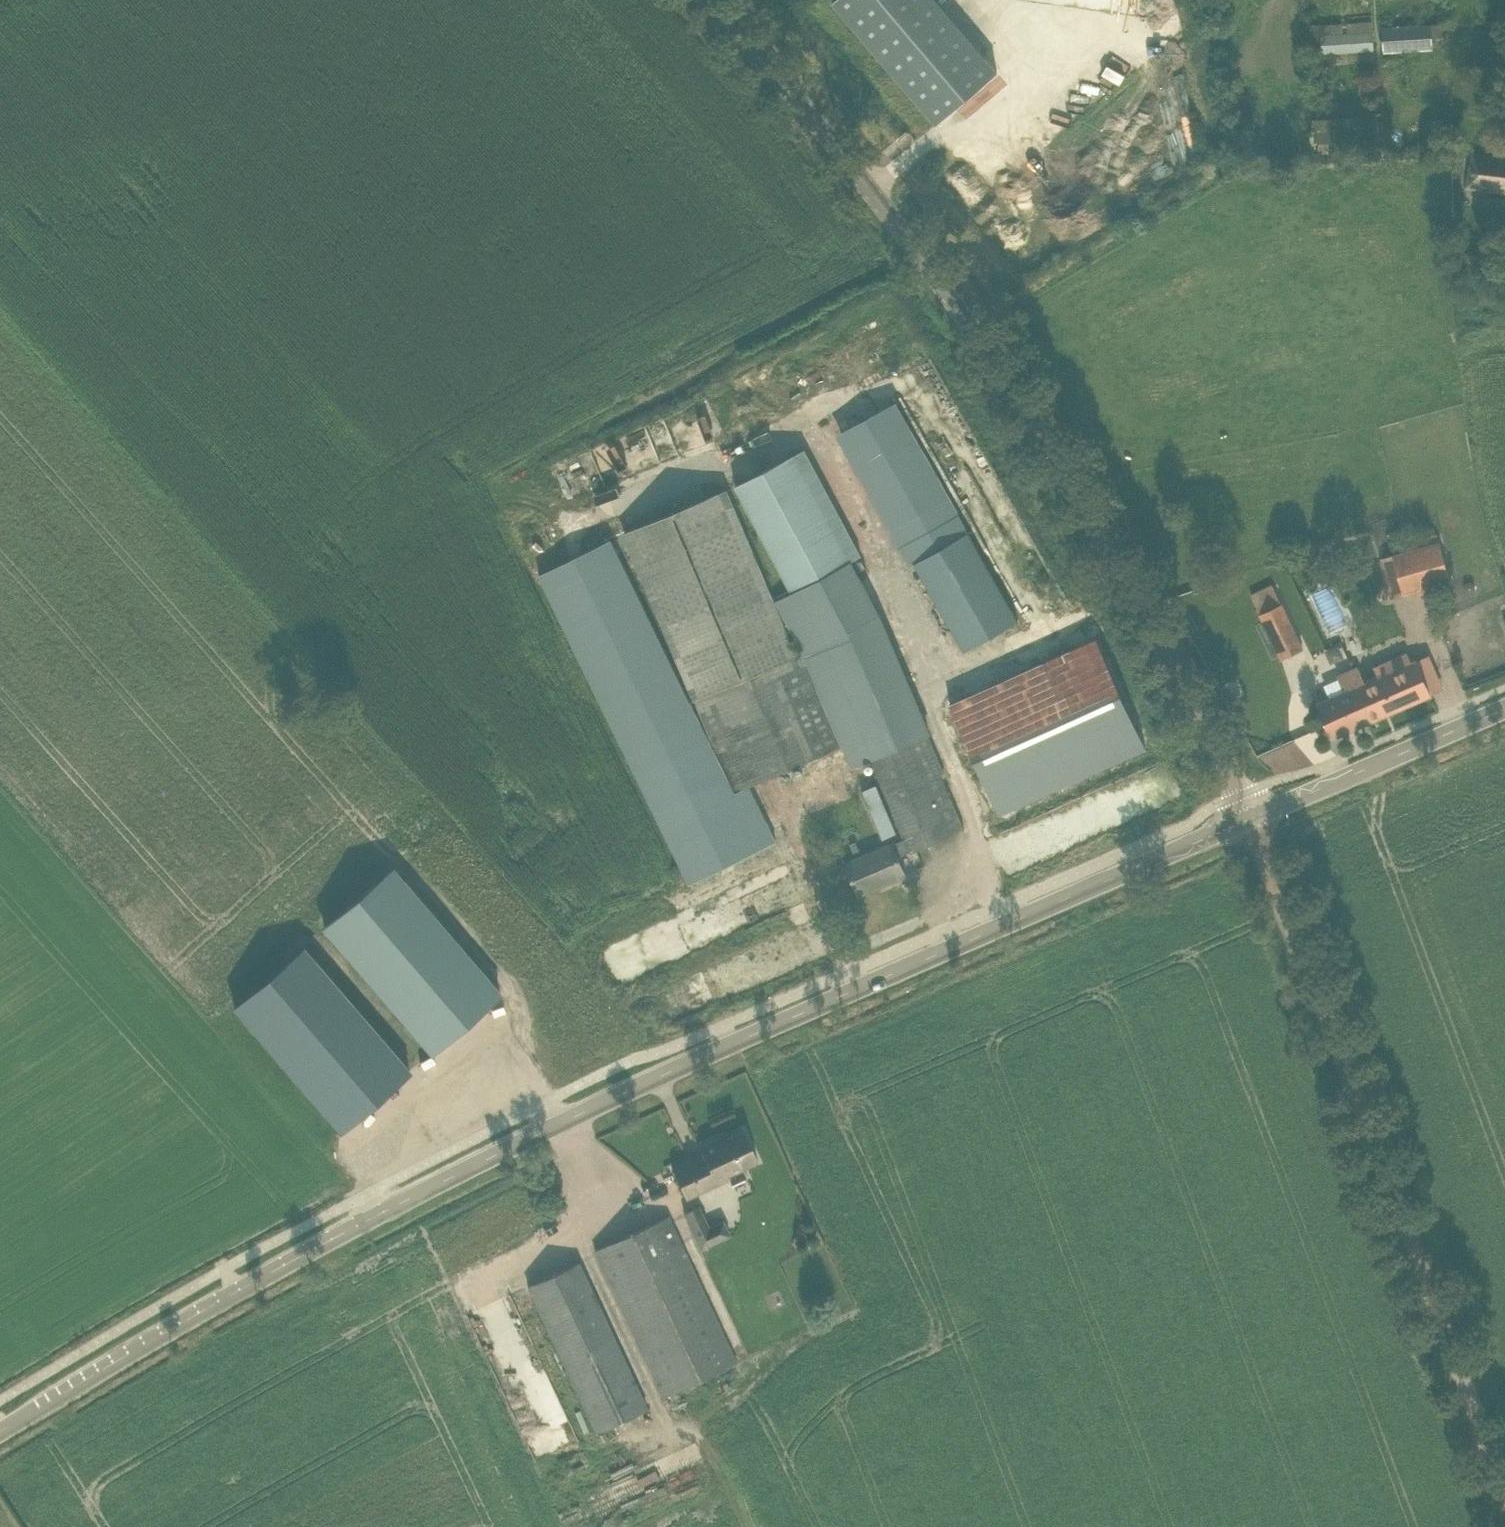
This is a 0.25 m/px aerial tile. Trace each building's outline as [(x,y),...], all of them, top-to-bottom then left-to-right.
[(937,0),(834,0),(833,1),(936,123),(997,71),(937,0)] [(1306,25),(1308,65),(1375,62),(1373,21),(1306,25)] [(1382,26),(1383,52),(1433,49),(1431,24),(1382,26)] [(1311,119),(1313,154),(1380,150),(1378,115),(1311,119)] [(1504,191),(1504,157),(1473,153),(1467,186),(1504,191)] [(791,590),(852,558),(861,554),(804,447),(735,484),(791,590)] [(797,655),(726,487),(623,532),(693,699),(695,698),(734,791),(749,785),(841,745),(841,744),(844,743),(832,712),(828,714),(805,661),(797,655)] [(1017,620),(947,496),(892,527),(912,564),(915,562),(965,650),(979,642),(1004,628),(1017,620)] [(734,791),(611,539),(539,574),(690,884),(776,842),(749,785),(734,791)] [(1398,575),(1403,594),(1450,580),(1439,542),(1381,558),(1386,578),(1398,575)] [(889,636),(849,560),(791,590),(774,599),(803,652),(797,655),(805,661),(825,653),(847,706),(832,712),(844,743),(861,735),(886,796),(942,773),(945,772),(889,636)] [(1251,596),(1281,659),(1303,648),(1273,585),(1251,596)] [(948,704),(995,815),(1143,752),(1095,641),(948,704)] [(1333,673),(1351,664),(1339,641),(1322,650),(1333,673)] [(1377,677),(1365,682),(1358,666),(1338,675),(1345,691),(1317,703),(1332,738),(1431,695),(1422,675),(1434,669),(1428,655),(1412,662),(1407,651),(1372,666),(1377,677)] [(942,773),(886,796),(903,837),(893,841),(892,839),(845,860),(859,894),(906,874),(898,856),(964,828),(956,809),(942,773)] [(885,803),(870,810),(882,839),(897,832),(885,803)] [(394,870),(325,930),(327,932),(328,931),(431,1051),(430,1052),(430,1053),(500,993),(499,992),(498,993),(395,873),(396,872),(394,870)] [(303,948),(234,1008),(236,1010),(237,1009),(340,1129),(339,1130),(340,1131),(409,1071),(409,1070),(407,1071),(304,951),(305,950),(303,948)] [(742,1167),(758,1160),(743,1130),(720,1141),(718,1137),(699,1146),(702,1153),(672,1168),(686,1198),(730,1178),(732,1183),(746,1177),(742,1167)] [(683,1210),(699,1248),(730,1234),(723,1218),(708,1225),(699,1203),(683,1210)] [(595,1250),(603,1268),(663,1395),(736,1361),(668,1216),(595,1250)] [(528,1285),(536,1304),(596,1431),(647,1407),(578,1262),(528,1285)]
